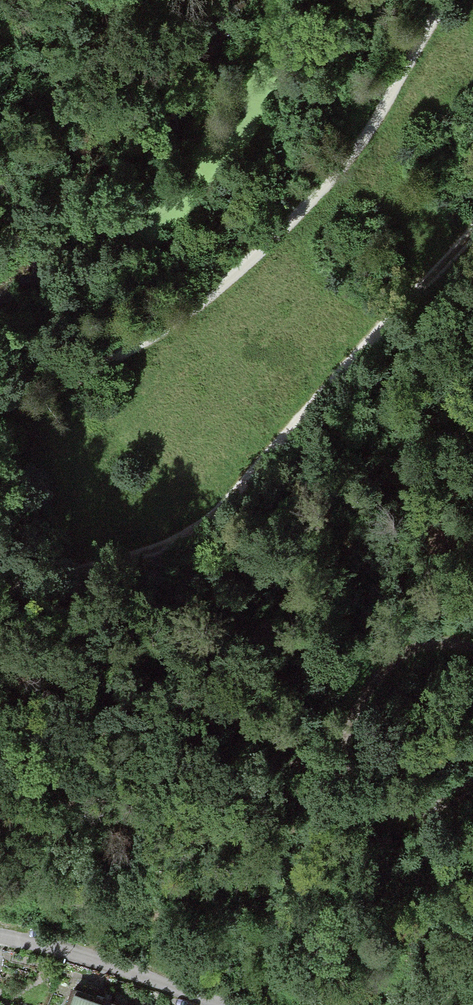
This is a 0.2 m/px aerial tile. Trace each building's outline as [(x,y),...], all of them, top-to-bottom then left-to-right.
[(72,992),(68,1004),(109,1004),(96,1000),(72,992)]
